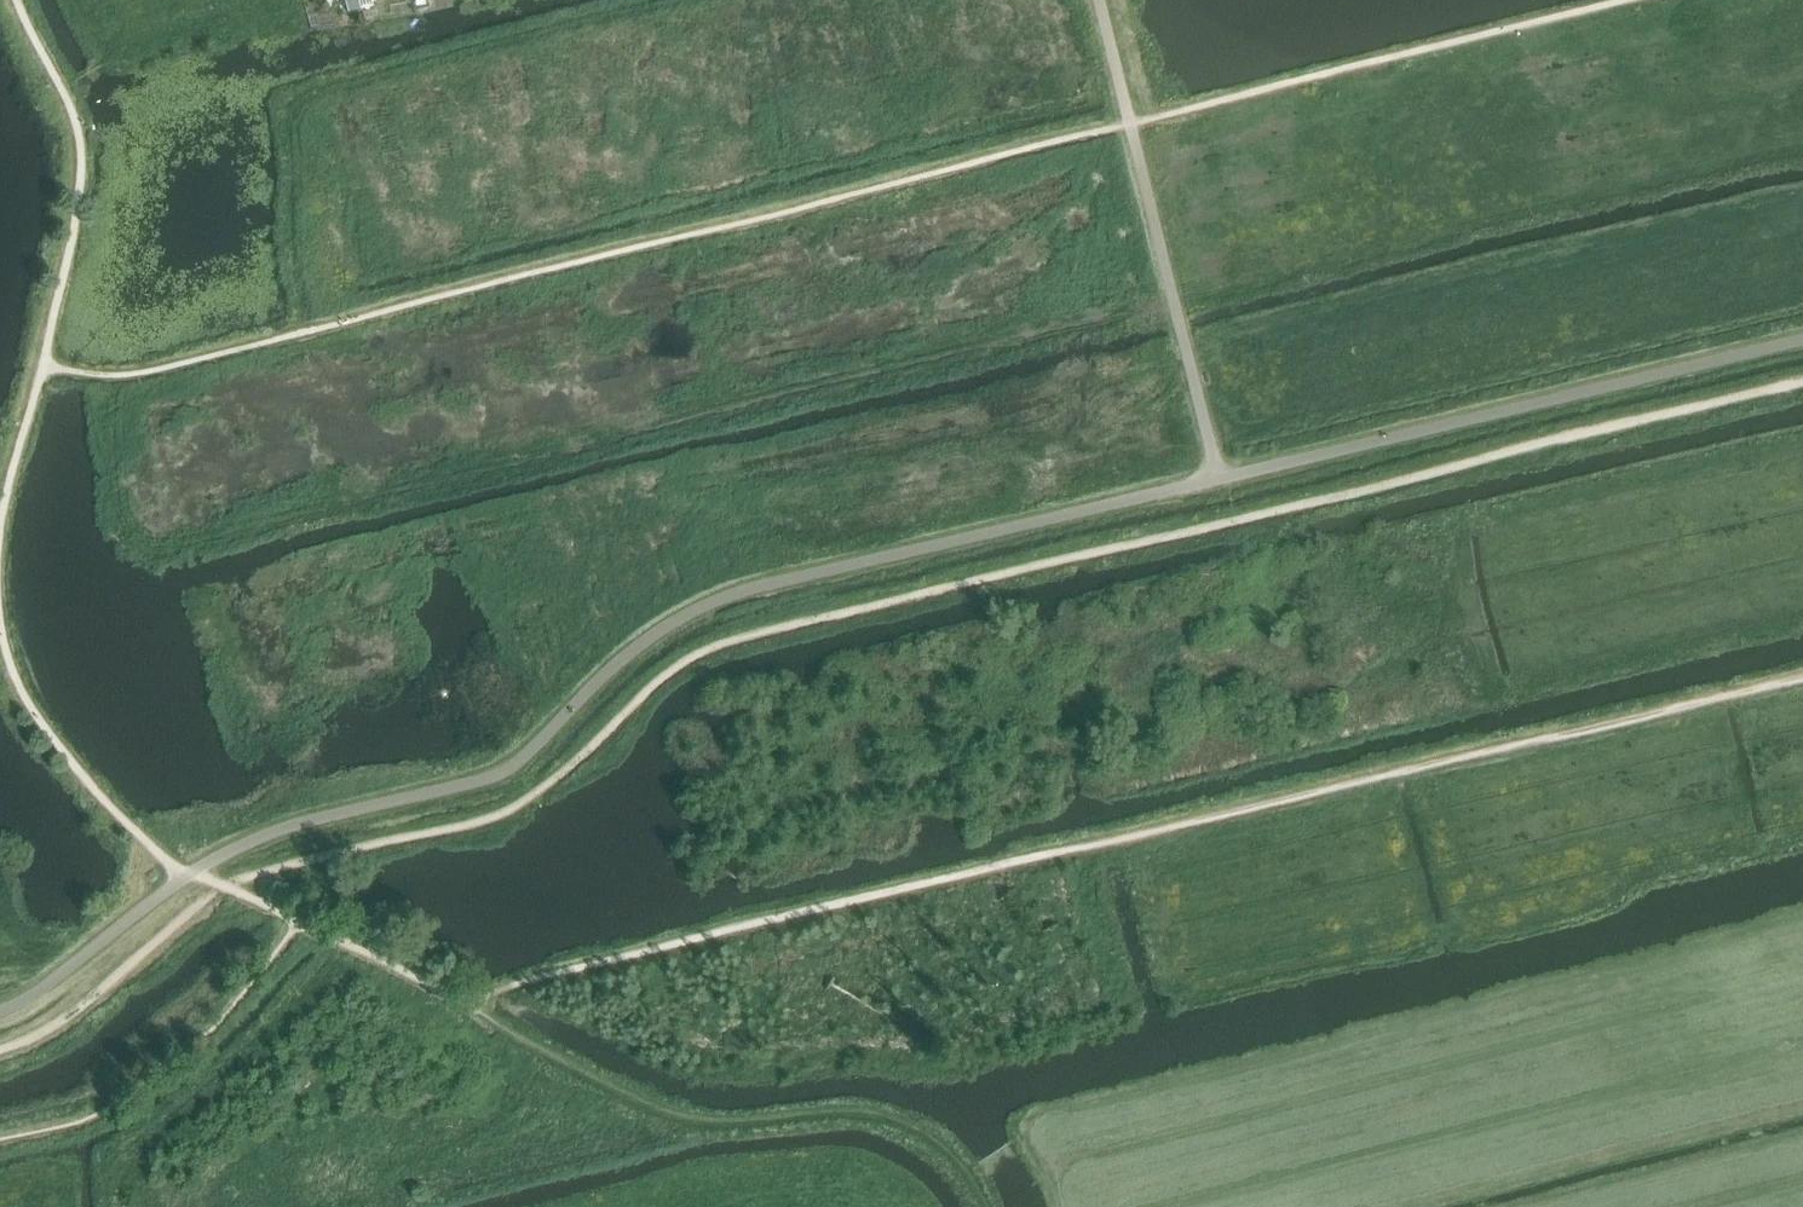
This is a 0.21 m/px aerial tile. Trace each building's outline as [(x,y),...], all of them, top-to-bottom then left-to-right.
[(348,12),(360,9),(358,0),(345,0),(348,12)] [(360,9),(373,6),(371,0),(358,0),(360,9)]
